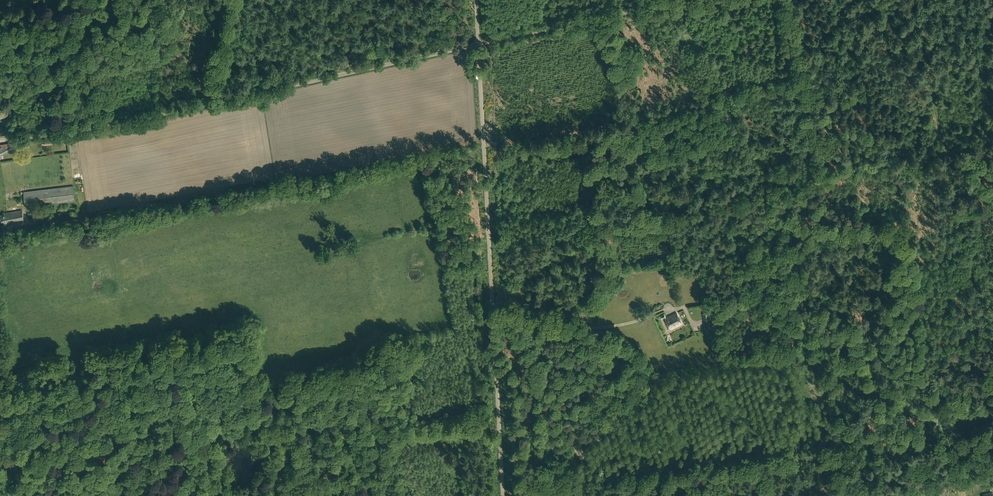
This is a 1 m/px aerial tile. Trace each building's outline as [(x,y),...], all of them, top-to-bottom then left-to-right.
[(1,159),(0,155),(17,147),(16,142),(0,144),(1,147),(0,148),(0,159),(1,159)] [(24,192),(26,207),(75,201),(74,186),(24,192)] [(38,217),(53,215),(52,209),(38,211),(38,217)] [(24,220),(22,210),(5,213),(5,214),(1,215),(2,223),(7,222),(7,223),(24,220)] [(683,324),(678,313),(666,318),(671,329),(683,324)] [(713,328),(711,318),(704,319),(706,330),(713,328)]
